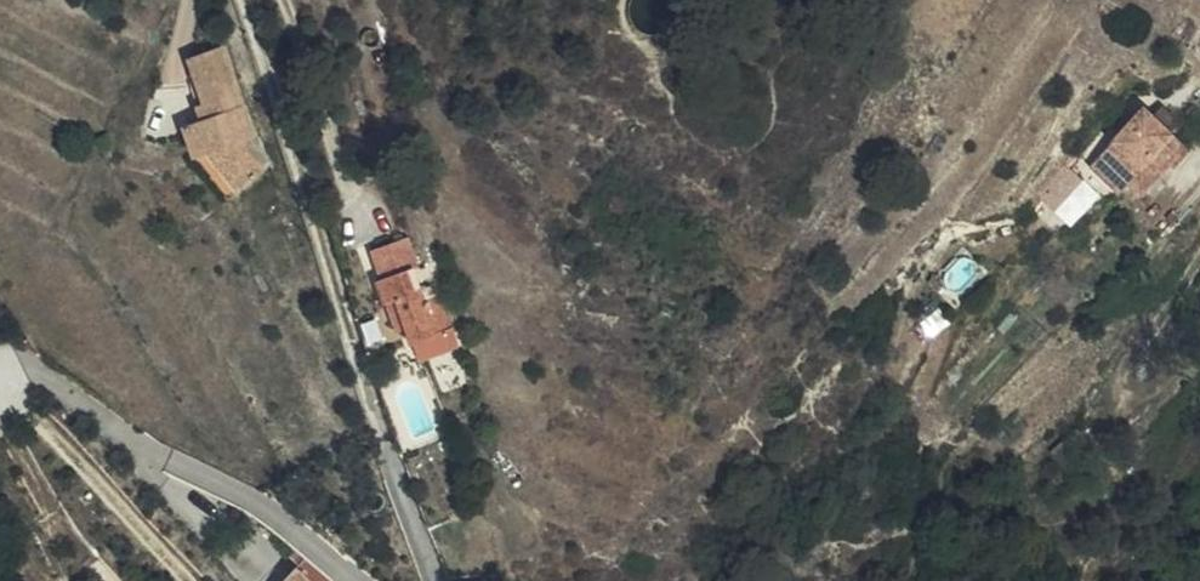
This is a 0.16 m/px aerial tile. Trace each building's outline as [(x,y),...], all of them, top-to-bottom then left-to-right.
[(249,142),(260,137),(227,45),(194,56),(210,102),(215,101),(218,113),(188,122),(197,152),(238,199),(270,170),(249,142)] [(1144,113),(1101,161),(1130,187),(1145,200),(1170,171),(1183,156),(1187,152),(1167,134),(1156,124),(1144,113)] [(1162,118),(1156,124),(1167,134),(1172,127),(1162,118)] [(98,136),(101,144),(109,131),(98,136)] [(1183,156),(1170,171),(1174,174),(1187,159),(1183,156)] [(1130,187),(1101,161),(1089,175),(1119,200),(1130,187)] [(377,281),(384,304),(398,300),(408,327),(413,341),(451,327),(432,276),(410,282),(406,272),(418,268),(408,240),(372,252),(381,280),(377,281)] [(387,312),(394,331),(408,327),(398,300),(384,304),(387,312)] [(394,331),(387,312),(363,319),(377,357),(402,349),(394,331)] [(451,327),(413,341),(420,358),(458,344),(451,327)] [(975,423),(973,423),(982,432),(986,427),(975,423)] [(302,566),(287,580),(318,580),(302,566)]
